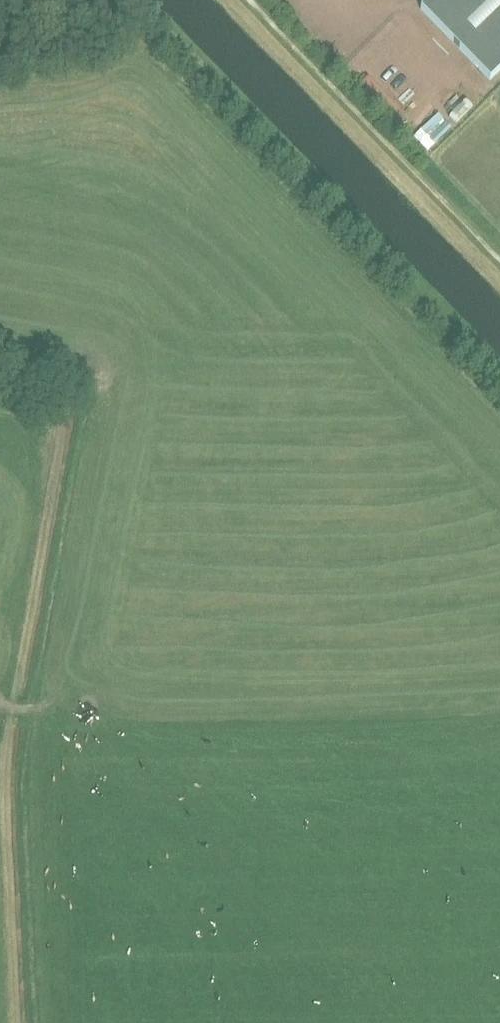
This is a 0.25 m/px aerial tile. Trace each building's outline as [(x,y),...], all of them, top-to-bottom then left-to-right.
[(420,8),(490,80),(499,70),(499,0),(429,0),(420,8)]
